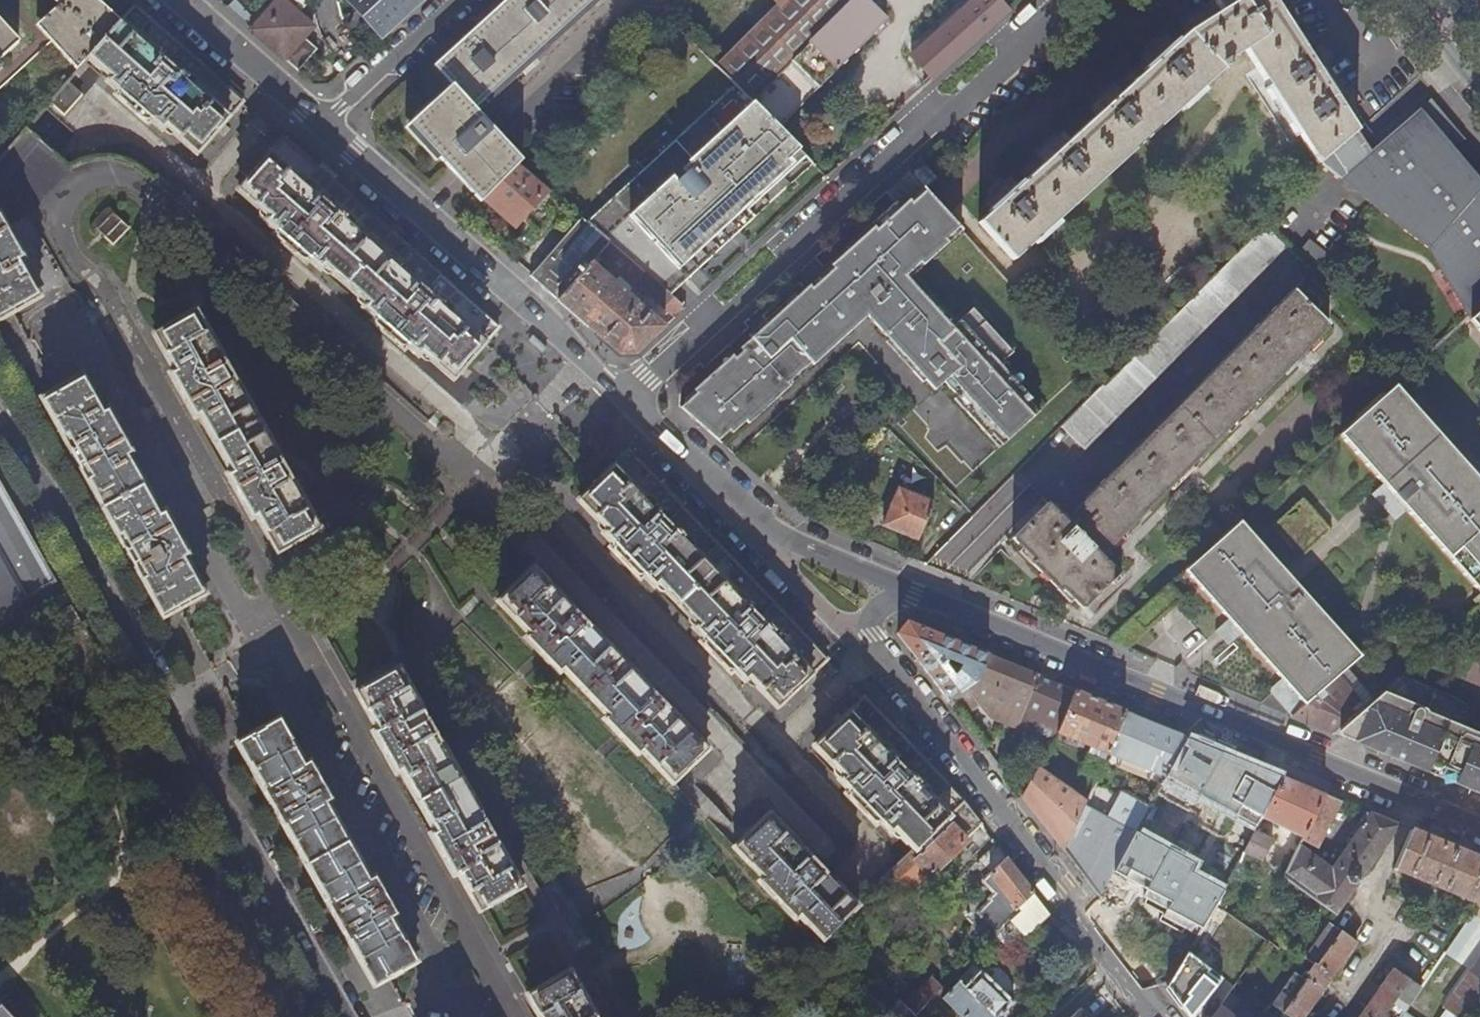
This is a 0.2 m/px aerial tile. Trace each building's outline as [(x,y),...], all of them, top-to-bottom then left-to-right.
[(120,20),(98,0),(47,0),(54,8),(33,28),(76,71),(88,57),(120,20)] [(253,30),(286,59),(299,71),(319,49),(305,37),(315,26),(285,0),(279,0),(253,30)] [(423,0),(349,0),(382,38),(423,0)] [(524,161),(476,108),(486,98),(490,101),(601,0),(508,0),(437,65),(454,84),(412,123),(444,158),(483,201),(487,198),(521,164),(524,161)] [(724,71),(736,84),(779,128),(887,21),(867,0),(856,0),(849,6),(843,0),(708,0),(698,9),(713,25),(705,32),(723,50),(713,60),(724,71)] [(1000,0),(973,0),(913,56),(935,80),(1010,12),(1000,0)] [(1221,7),(1201,23),(1186,37),(1180,42),(1177,39),(1169,47),(1164,43),(1149,57),(1152,61),(1144,68),(1146,70),(1118,96),(1115,93),(1100,106),(1103,110),(1066,144),(1063,140),(1048,154),(1051,158),(1023,183),(1022,182),(1014,188),(1009,184),(993,199),(997,204),(989,211),(991,213),(980,222),(996,240),(993,243),(997,247),(1000,244),(1015,260),(1035,242),(1038,243),(1061,223),(1058,220),(1181,109),(1184,112),(1205,92),(1203,89),(1222,71),(1223,72),(1231,66),(1229,63),(1246,51),(1269,88),(1267,90),(1297,138),(1300,136),(1320,167),(1330,158),(1367,126),(1288,0),(1215,0),(1221,7)] [(243,102),(133,5),(120,20),(88,57),(111,78),(108,82),(119,91),(116,94),(148,124),(152,120),(164,130),(167,127),(197,153),(243,102)] [(0,29),(0,61),(16,47),(0,29)] [(66,82),(49,101),(64,114),(81,95),(66,82)] [(776,167),(797,147),(779,128),(736,84),(589,224),(611,244),(644,273),(670,296),(689,278),(688,275),(709,256),(703,250),(722,232),(728,238),(787,179),(776,167)] [(1330,158),(1343,178),(1369,202),(1375,208),(1423,250),(1469,318),(1479,308),(1479,183),(1449,148),(1462,142),(1428,103),(1380,146),(1367,126),(1330,158)] [(53,123),(52,121),(44,124),(45,126),(44,130),(43,132),(49,137),(50,136),(55,135),(57,136),(58,126),(56,126),(53,123)] [(499,328),(283,137),(238,189),(269,217),(266,221),(277,230),(274,234),(307,263),(310,260),(321,269),(325,266),(367,304),(364,308),(375,317),(372,321),(405,349),(408,346),(419,356),(423,352),(453,379),(458,373),(480,349),(489,339),(499,328)] [(909,172),(924,189),(926,191),(938,179),(922,161),(909,172)] [(549,189),(521,164),(487,198),(518,225),(549,189)] [(947,383),(1004,445),(1042,410),(1032,399),(1035,397),(1003,362),(1016,351),(976,307),(955,326),(908,275),(923,262),(925,265),(962,231),(926,191),(924,189),(901,209),(899,206),(796,300),(799,303),(759,340),(756,337),(742,351),(744,354),(688,405),(724,444),(766,405),(769,408),(790,388),(788,385),(865,313),(937,392),(945,384),(947,383)] [(148,218),(131,201),(111,219),(128,237),(148,218)] [(11,313),(40,297),(20,260),(24,257),(10,232),(0,214),(0,320),(11,313)] [(589,224),(583,219),(532,275),(561,300),(594,262),(600,256),(611,244),(589,224)] [(1105,383),(1018,472),(1048,503),(1013,538),(1034,559),(1031,561),(1059,590),(1063,587),(1084,608),(1111,581),(1114,583),(1122,576),(1101,555),(1330,325),(1316,311),(1324,303),(1303,282),(1314,271),(1266,225),(1118,373),(1106,385),(1105,383)] [(611,244),(600,256),(631,284),(635,284),(644,273),(611,244)] [(594,262),(561,300),(621,354),(636,354),(666,326),(594,262)] [(1470,319),(1479,330),(1479,310),(1470,319)] [(284,548),(318,527),(202,321),(196,311),(164,328),(155,334),(175,370),(170,373),(181,394),(195,417),(200,415),(231,471),(226,474),(239,496),(251,519),(257,516),(277,552),(284,548)] [(42,398),(165,618),(173,613),(207,593),(187,556),(191,554),(177,530),(166,510),(162,512),(131,455),(134,453),(121,429),(109,408),(105,410),(84,374),(55,391),(42,398)] [(1450,447),(1427,467),(1417,455),(1439,435),(1394,385),(1339,434),(1385,485),(1395,496),(1387,504),(1399,517),(1407,510),(1479,592),(1479,482),(1450,447)] [(1427,467),(1450,447),(1439,435),(1417,455),(1427,467)] [(778,706),(827,659),(664,489),(629,452),(628,452),(617,462),(579,500),(607,529),(604,533),(614,544),(611,547),(640,579),(644,576),(654,586),(659,583),(698,624),(695,628),(705,639),(702,643),(731,673),(735,670),(745,680),(749,677),(778,706)] [(54,583),(56,582),(0,483),(0,488),(53,581),(54,583)] [(1376,492),(1387,504),(1395,496),(1385,485),(1376,492)] [(0,488),(0,611),(39,589),(53,581),(0,488)] [(918,539),(933,502),(899,488),(883,524),(918,539)] [(1186,570),(1230,620),(1243,634),(1286,682),(1342,634),(1296,583),(1283,595),(1272,583),(1286,571),(1241,521),(1186,570)] [(527,638),(560,672),(564,669),(608,716),(605,720),(638,754),(642,751),(673,783),(708,749),(534,568),(499,602),(530,635),(527,638)] [(1296,583),(1286,571),(1272,583),(1283,595),(1296,583)] [(39,589),(0,611),(0,622),(44,598),(39,589)] [(1243,634),(1230,620),(1217,632),(1229,646),(1243,634)] [(978,680),(989,656),(908,622),(899,634),(950,701),(968,688),(978,680)] [(1342,634),(1286,682),(1293,689),(1348,640),(1342,634)] [(1280,699),(1295,715),(1338,678),(1363,657),(1348,640),(1293,689),(1280,699)] [(1038,677),(989,656),(978,680),(968,688),(969,689),(982,706),(988,714),(992,717),(1017,728),(1018,725),(1038,677)] [(581,962),(564,933),(573,927),(572,926),(571,926),(562,910),(564,910),(563,908),(558,911),(554,914),(535,880),(412,662),(399,669),(363,688),(356,692),(377,730),(373,732),(396,774),(401,772),(434,832),(430,834),(453,876),(458,874),(478,910),(494,902),(521,887),(545,931),(568,971),(540,987),(526,995),(538,1016),(611,1016),(581,962)] [(1367,747),(1421,769),(1429,767),(1432,763),(1458,774),(1458,779),(1461,784),(1470,789),(1479,794),(1479,735),(1463,728),(1468,713),(1465,704),(1459,700),(1402,675),(1363,709),(1344,726),(1359,733),(1370,737),(1367,747)] [(1075,693),(1038,677),(1018,725),(1053,739),(1057,733),(1075,693)] [(1295,715),(1293,717),(1335,734),(1344,726),(1363,709),(1338,678),(1295,715)] [(1274,692),(1280,699),(1293,689),(1286,682),(1274,692)] [(982,706),(969,689),(958,698),(970,715),(982,706)] [(1124,713),(1075,693),(1057,733),(1091,748),(1089,752),(1090,760),(1096,764),(1092,775),(1096,778),(1107,754),(1124,713)] [(914,859),(950,824),(947,821),(965,803),(865,698),(815,746),(844,777),(840,780),(850,790),(846,794),(877,825),(880,822),(891,832),(894,829),(914,850),(891,872),(895,877),(914,859)] [(1187,739),(1124,713),(1107,754),(1165,778),(1187,739)] [(237,744),(374,988),(418,964),(392,918),(396,916),(374,877),(370,879),(327,803),(331,801),(310,762),(305,765),(280,720),(237,744)] [(1362,740),(1367,747),(1370,737),(1359,733),(1360,736),(1362,740)] [(1222,753),(1187,739),(1165,778),(1159,791),(1169,796),(1178,779),(1201,791),(1222,753)] [(1243,761),(1222,753),(1201,791),(1146,892),(1157,898),(1205,926),(1217,906),(1245,853),(1255,833),(1256,831),(1216,810),(1243,761)] [(1023,798),(1064,851),(1083,808),(1086,801),(1037,765),(1033,779),(1023,798)] [(1324,795),(1284,779),(1262,819),(1291,833),(1286,842),(1299,848),(1300,847),(1303,841),(1324,795)] [(1341,803),(1324,795),(1303,841),(1317,848),(1341,803)] [(1064,851),(1099,897),(1114,871),(1149,808),(1121,796),(1109,820),(1083,808),(1064,851)] [(899,907),(910,896),(912,894),(909,891),(928,872),(934,879),(969,844),(968,843),(984,828),(968,807),(950,824),(914,859),(895,877),(882,889),(899,907)] [(1300,847),(1299,848),(1284,878),(1337,916),(1399,827),(1366,813),(1351,833),(1354,837),(1331,870),(1300,847)] [(799,916),(822,940),(856,905),(770,815),(736,848),(764,879),(761,883),(796,919),(799,916)] [(1411,831),(1395,869),(1479,904),(1479,860),(1411,831)] [(1272,841),(1255,833),(1245,853),(1261,862),(1272,841)] [(996,843),(970,869),(996,894),(990,900),(992,902),(979,915),(998,933),(1035,895),(996,843)] [(1099,897),(1124,930),(1138,905),(1114,871),(1099,897)] [(912,894),(910,896),(914,899),(934,879),(928,872),(909,891),(912,894)] [(1157,898),(1146,892),(1138,905),(1149,911),(1157,898)] [(1035,895),(998,933),(994,937),(1012,953),(1052,917),(1035,895)] [(1479,904),(1448,951),(1456,958),(1479,924),(1479,904)] [(1124,930),(1169,989),(1180,969),(1143,919),(1149,911),(1138,905),(1124,930)] [(1205,926),(1198,938),(1246,970),(1266,941),(1217,906),(1205,926)] [(1329,925),(1312,947),(1303,961),(1311,968),(1301,980),(1293,975),(1271,1006),(1287,1016),(1304,1016),(1357,944),(1329,925)] [(1292,932),(1279,950),(1300,965),(1303,961),(1312,947),(1292,932)] [(1191,1016),(1196,1016),(1200,1011),(1198,1009),(1220,981),(1188,955),(1180,969),(1169,989),(1191,1016)] [(1446,1009),(1455,1016),(1470,1016),(1479,1005),(1479,963),(1446,1009)] [(960,1016),(1001,1016),(1014,1005),(975,966),(958,983),(943,1000),(960,1016)] [(1422,988),(1394,970),(1360,1016),(1388,1016),(1386,1015),(1399,998),(1410,1006),(1422,988)] [(906,1009),(916,1016),(919,1016),(929,1006),(928,1005),(941,991),(932,982),(906,1009)] [(1242,998),(1232,991),(1214,1016),(1230,1016),(1242,998)] [(899,1002),(885,1016),(916,1016),(906,1009),(899,1002)]
